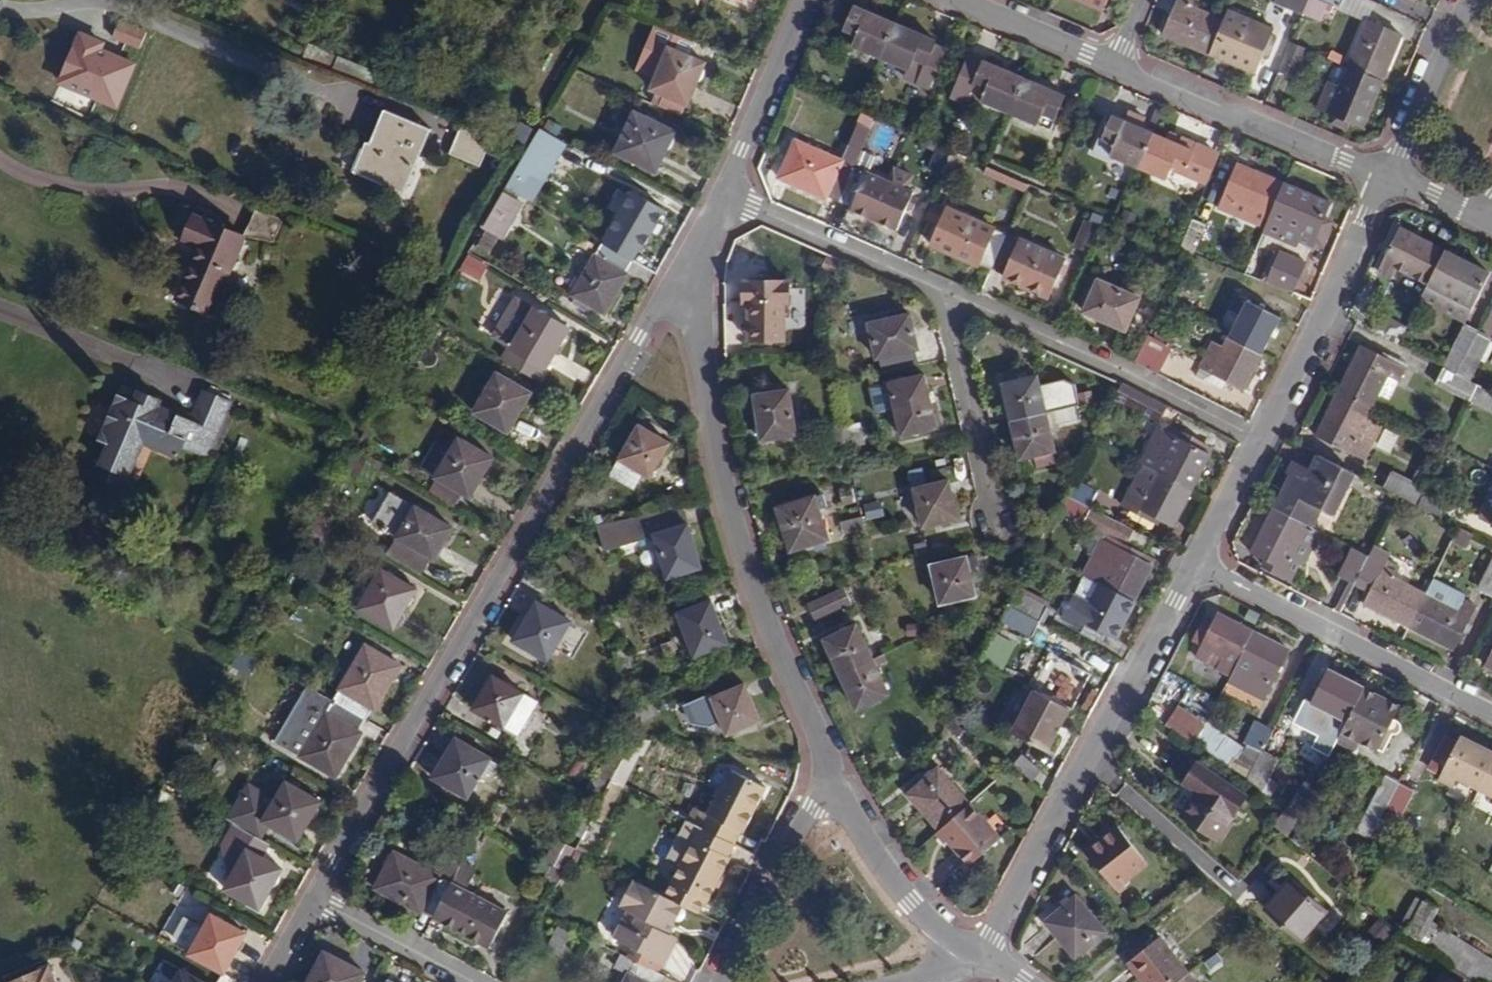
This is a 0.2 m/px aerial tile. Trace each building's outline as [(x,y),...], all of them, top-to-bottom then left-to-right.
[(1104,12),(1109,0),(1076,0),(1104,12)] [(1210,57),(1225,21),(1191,6),(1194,0),(1178,0),(1163,37),(1210,57)] [(1304,10),(1309,0),(1276,0),(1273,7),(1289,13),(1290,10),(1302,15),(1304,10)] [(1345,0),(1309,0),(1304,10),(1315,15),(1322,1),(1341,10),(1345,0)] [(852,48),(879,59),(894,24),(854,7),(837,47),(849,53),(852,48)] [(1225,21),(1210,57),(1255,77),(1275,30),(1230,10),(1225,21)] [(1348,66),(1382,81),(1401,37),(1367,22),(1348,66)] [(894,24),(879,59),(909,72),(913,60),(926,65),(936,41),(894,24)] [(1294,42),(1281,69),(1297,76),(1310,50),(1294,42)] [(688,105),(706,62),(668,47),(652,90),(688,105)] [(1008,113),(1023,79),(983,62),(985,57),(970,51),(950,99),(965,105),(969,96),(1008,113)] [(1362,130),(1382,81),(1348,66),(1338,89),(1326,84),(1316,110),(1362,130)] [(1065,97),(1023,79),(1008,113),(1038,126),(1042,114),(1055,121),(1065,97)] [(402,188),(428,128),(386,110),(360,170),(402,188)] [(1138,168),(1152,133),(1141,128),(1146,118),(1130,110),(1124,122),(1113,117),(1102,141),(1115,146),(1110,157),(1138,168)] [(655,172),(675,131),(635,112),(615,153),(655,172)] [(861,112),(848,142),(863,149),(876,118),(861,112)] [(493,137),(463,124),(450,153),(479,166),(493,137)] [(555,162),(567,142),(541,129),(530,148),(553,161),(555,162)] [(1169,132),(1165,139),(1177,145),(1181,137),(1169,132)] [(1165,139),(1152,133),(1138,168),(1165,180),(1170,169),(1201,183),(1214,151),(1181,137),(1177,145),(1165,139)] [(826,196),(839,202),(862,151),(848,145),(841,162),(795,142),(779,179),(824,199),(826,196)] [(545,175),(553,161),(530,148),(528,152),(522,162),(545,175)] [(862,151),(839,202),(852,208),(851,211),(897,231),(913,194),(868,174),(876,157),(862,151)] [(950,151),(941,173),(956,180),(966,158),(950,151)] [(1268,218),(1283,182),(1238,163),(1217,210),(1232,216),(1233,215),(1237,205),(1268,218)] [(1330,202),(1283,182),(1268,218),(1300,232),(1296,242),(1311,248),(1313,243),(1323,219),(1330,202)] [(508,187),(484,228),(500,237),(521,202),(513,197),(516,192),(508,187)] [(604,244),(633,261),(638,250),(641,252),(666,210),(632,191),(608,232),(610,234),(604,244)] [(921,217),(940,226),(947,210),(928,201),(921,217)] [(1264,228),(1268,218),(1237,205),(1233,215),(1264,228)] [(275,243),(284,219),(258,208),(246,237),(275,243)] [(979,264),(992,269),(1007,235),(948,209),(947,210),(940,226),(932,246),(977,266),(979,264)] [(1088,222),(1099,227),(1104,217),(1092,212),(1088,222)] [(212,313),(245,238),(197,218),(187,240),(202,246),(179,298),(212,313)] [(1300,232),(1268,218),(1264,228),(1296,242),(1300,232)] [(1180,249),(1191,254),(1193,255),(1206,226),(1192,219),(1180,249)] [(1330,222),(1323,219),(1313,243),(1320,246),(1330,222)] [(1428,286),(1445,252),(1400,229),(1376,273),(1391,281),(1397,270),(1428,286)] [(1007,235),(992,269),(1004,274),(1004,277),(1049,297),(1065,260),(1007,235)] [(626,272),(633,261),(604,244),(597,255),(595,254),(572,295),(604,315),(629,273),(626,272)] [(1490,275),(1445,252),(1428,286),(1420,301),(1453,318),(1456,314),(1467,319),(1490,275)] [(472,255),(462,271),(480,281),(489,264),(472,255)] [(1267,284),(1291,294),(1301,268),(1278,258),(1267,284)] [(1125,330),(1139,299),(1098,281),(1085,312),(1125,330)] [(789,307),(788,285),(745,286),(744,307),(749,306),(749,340),(784,340),(784,307),(789,307)] [(1229,337),(1262,354),(1280,319),(1236,297),(1229,311),(1240,317),(1229,337)] [(546,369),(568,329),(515,298),(492,338),(546,369)] [(1465,324),(1467,319),(1456,314),(1453,318),(1465,324)] [(918,350),(911,315),(868,324),(876,360),(918,350)] [(1372,332),(1397,345),(1405,331),(1379,318),(1372,332)] [(1455,375),(1477,334),(1463,327),(1442,368),(1443,369),(1455,375)] [(1134,362),(1157,374),(1173,343),(1151,331),(1134,362)] [(1491,341),(1477,334),(1455,375),(1469,382),(1491,341)] [(1244,390),(1262,354),(1229,337),(1223,348),(1212,343),(1195,377),(1222,391),(1228,382),(1244,390)] [(1361,346),(1338,392),(1371,409),(1378,396),(1387,378),(1397,384),(1405,369),(1361,346)] [(1469,382),(1455,375),(1443,369),(1435,385),(1470,403),(1478,387),(1469,382)] [(509,433),(531,393),(497,373),(474,413),(509,433)] [(1002,383),(1011,422),(1047,414),(1067,410),(1063,394),(1043,399),(1038,376),(1002,383)] [(919,390),(917,377),(889,383),(900,436),(936,428),(927,388),(919,390)] [(1388,401),(1397,384),(1387,378),(1378,396),(1388,401)] [(1147,397),(1123,384),(1116,399),(1139,412),(1147,397)] [(1478,387),(1470,403),(1491,414),(1491,394),(1478,387)] [(797,435),(790,390),(755,395),(761,440),(797,435)] [(214,460),(238,405),(206,391),(192,422),(159,408),(161,402),(141,393),(136,403),(121,397),(102,441),(113,445),(106,463),(102,461),(95,476),(124,488),(144,441),(185,460),(190,450),(214,460)] [(1371,409),(1338,392),(1315,436),(1363,460),(1380,426),(1366,419),(1371,409)] [(1047,414),(1011,422),(1020,460),(1055,452),(1047,414)] [(829,453),(846,450),(841,427),(825,431),(829,453)] [(650,477),(669,445),(639,428),(621,460),(650,477)] [(1163,430),(1144,465),(1158,473),(1192,490),(1211,455),(1205,452),(1208,447),(1174,429),(1171,434),(1163,430)] [(435,478),(460,493),(470,499),(494,458),(459,437),(435,478)] [(1353,475),(1318,457),(1311,470),(1297,463),(1274,507),(1307,525),(1317,506),(1323,509),(1333,514),(1353,475)] [(633,487),(640,475),(619,463),(612,475),(633,487)] [(1391,472),(1382,489),(1398,497),(1417,506),(1425,491),(1426,489),(1391,472)] [(1173,526),(1192,490),(1158,473),(1153,482),(1144,478),(1129,503),(1132,505),(1130,510),(1154,523),(1157,518),(1173,526)] [(427,492),(452,507),(460,493),(435,478),(427,492)] [(958,520),(949,480),(914,488),(923,528),(958,520)] [(1073,481),(1066,494),(1090,507),(1097,493),(1073,481)] [(1417,506),(1442,519),(1449,504),(1425,491),(1417,506)] [(825,509),(821,494),(777,509),(791,553),(829,540),(819,510),(825,509)] [(1066,494),(1058,510),(1084,524),(1087,519),(1093,522),(1090,528),(1107,537),(1095,558),(1111,566),(1101,583),(1135,601),(1156,561),(1127,546),(1135,531),(1090,507),(1066,494)] [(387,532),(430,556),(434,559),(452,527),(405,500),(387,532)] [(865,503),(867,518),(884,516),(882,501),(865,503)] [(1317,506),(1307,525),(1313,528),(1323,509),(1317,506)] [(1488,506),(1481,521),(1491,526),(1491,508),(1488,506)] [(683,507),(600,525),(607,549),(656,534),(667,577),(700,568),(683,507)] [(1307,525),(1274,507),(1251,552),(1267,561),(1264,566),(1287,578),(1290,572),(1295,574),(1301,562),(1304,563),(1321,532),(1313,528),(1307,525)] [(862,516),(844,519),(846,533),(865,530),(862,516)] [(1087,519),(1084,524),(1090,528),(1093,522),(1087,519)] [(372,547),(419,574),(430,556),(387,532),(382,529),(372,547)] [(1337,576),(1347,581),(1353,585),(1355,582),(1368,556),(1351,548),(1337,576)] [(1364,605),(1408,628),(1425,595),(1394,579),(1399,568),(1386,562),(1389,556),(1372,548),(1368,556),(1355,582),(1371,590),(1364,605)] [(980,572),(976,555),(931,565),(939,604),(974,597),(970,574),(980,572)] [(1477,589),(1491,597),(1491,559),(1477,589)] [(392,630),(416,589),(382,569),(359,609),(392,630)] [(1347,581),(1334,609),(1339,612),(1353,585),(1347,581)] [(1465,598),(1432,581),(1425,595),(1408,628),(1453,651),(1476,607),(1463,601),(1465,598)] [(1135,601),(1101,583),(1090,605),(1075,597),(1064,618),(1096,635),(1099,628),(1117,637),(1135,601)] [(851,604),(844,590),(808,606),(815,620),(851,604)] [(1049,608),(1016,590),(1008,606),(1016,610),(1040,623),(1049,608)] [(728,643),(712,601),(679,615),(695,655),(728,643)] [(548,662),(571,622),(537,602),(513,642),(548,662)] [(1032,638),(1040,623),(1016,610),(1008,625),(1032,638)] [(1231,676),(1254,632),(1218,614),(1195,658),(1231,676)] [(824,639),(840,675),(873,659),(857,625),(824,639)] [(1289,650),(1254,632),(1231,676),(1229,682),(1264,700),(1289,650)] [(332,701),(365,720),(372,709),(376,710),(401,665),(365,644),(332,701)] [(1071,710),(1073,711),(1092,675),(1088,673),(1091,667),(1056,649),(1053,654),(1048,652),(1040,665),(1050,671),(1039,693),(1071,710)] [(1484,666),(1491,670),(1491,650),(1484,666)] [(873,659),(840,675),(856,710),(890,694),(873,659)] [(1347,721),(1364,688),(1327,669),(1326,672),(1321,670),(1301,711),(1320,720),(1325,710),(1347,721)] [(503,729),(524,693),(493,676),(472,711),(503,729)] [(760,721),(744,686),(713,699),(728,735),(760,721)] [(1399,707),(1364,688),(1347,721),(1369,733),(1363,743),(1381,752),(1383,754),(1391,736),(1398,735),(1402,730),(1402,725),(1393,719),(1399,707)] [(359,732),(365,720),(332,701),(312,689),(306,701),(326,712),(300,758),(336,778),(361,733),(359,732)] [(1071,710),(1039,693),(1036,691),(1014,735),(1050,753),(1071,710)] [(1165,726),(1195,747),(1205,727),(1178,708),(1165,726)] [(1290,739),(1273,729),(1261,753),(1278,762),(1290,739)] [(1216,730),(1205,747),(1228,762),(1239,744),(1216,730)] [(1491,763),(1491,754),(1460,737),(1457,742),(1445,736),(1428,770),(1440,776),(1437,781),(1451,788),(1457,778),(1479,789),(1491,763)] [(467,799),(490,759),(456,739),(433,779),(467,799)] [(1376,762),(1381,752),(1363,743),(1358,753),(1376,762)] [(1245,782),(1261,753),(1247,746),(1232,773),(1245,782)] [(1278,762),(1261,753),(1245,782),(1261,793),(1278,762)] [(1034,782),(1043,771),(1023,755),(1014,766),(1034,782)] [(1216,841),(1246,797),(1198,763),(1183,784),(1197,793),(1181,816),(1216,841)] [(1305,797),(1323,769),(1314,763),(1297,792),(1305,797)] [(1479,789),(1491,796),(1491,763),(1479,789)] [(907,796),(939,831),(969,803),(938,768),(907,796)] [(688,820),(734,844),(740,833),(743,834),(767,790),(731,771),(707,815),(695,809),(688,820)] [(1386,808),(1398,783),(1386,777),(1374,800),(1386,808)] [(297,843),(322,803),(287,781),(262,821),(297,843)] [(1414,791),(1398,783),(1386,808),(1400,817),(1414,791)] [(1297,792),(1276,826),(1283,833),(1305,797),(1297,792)] [(1370,839),(1386,808),(1374,800),(1358,831),(1370,839)] [(939,831),(949,842),(971,866),(1001,839),(969,803),(939,831)] [(728,856),(734,844),(688,820),(687,820),(667,858),(681,866),(672,884),(704,902),(707,904),(731,858),(728,856)] [(261,857),(269,842),(237,824),(224,844),(229,869),(234,872),(224,889),(259,910),(283,869),(261,857)] [(1117,890),(1147,866),(1117,829),(1088,853),(1117,890)] [(939,831),(933,835),(944,846),(949,842),(939,831)] [(546,858),(564,867),(574,847),(556,838),(546,858)] [(422,910),(435,917),(462,864),(449,857),(439,876),(394,853),(375,889),(420,913),(422,910)] [(462,864),(435,917),(446,922),(445,926),(490,949),(509,913),(467,891),(477,871),(462,864)] [(543,880),(556,887),(563,873),(551,866),(543,880)] [(682,909),(683,906),(665,896),(634,880),(620,905),(630,911),(615,936),(663,962),(677,937),(666,931),(672,921),(674,922),(675,921),(677,922),(682,921),(685,915),(682,909)] [(1285,899),(1297,886),(1292,882),(1280,895),(1285,899)] [(683,906),(698,914),(704,902),(672,884),(665,896),(683,906)] [(1326,911),(1297,886),(1285,899),(1280,895),(1268,910),(1302,939),(1326,911)] [(1105,935),(1076,897),(1043,923),(1074,959),(1105,935)] [(1424,902),(1404,937),(1418,945),(1431,921),(1437,909),(1424,902)] [(225,974),(246,933),(210,915),(190,956),(225,974)] [(1431,921),(1418,945),(1427,951),(1442,928),(1431,921)] [(559,956),(570,934),(558,928),(547,950),(559,956)] [(1442,928),(1427,951),(1449,965),(1463,942),(1442,928)] [(1187,975),(1158,938),(1127,963),(1142,981),(1178,981),(1187,975)] [(1476,981),(1491,981),(1491,961),(1463,942),(1449,965),(1476,981)] [(364,974),(325,953),(310,981),(360,981),(364,974)] [(666,978),(622,955),(615,967),(629,974),(625,981),(664,981),(666,978)] [(46,958),(3,975),(6,981),(7,981),(49,965),(46,958)] [(7,981),(57,981),(49,965),(7,981)] [(183,968),(175,981),(208,981),(183,968)]
